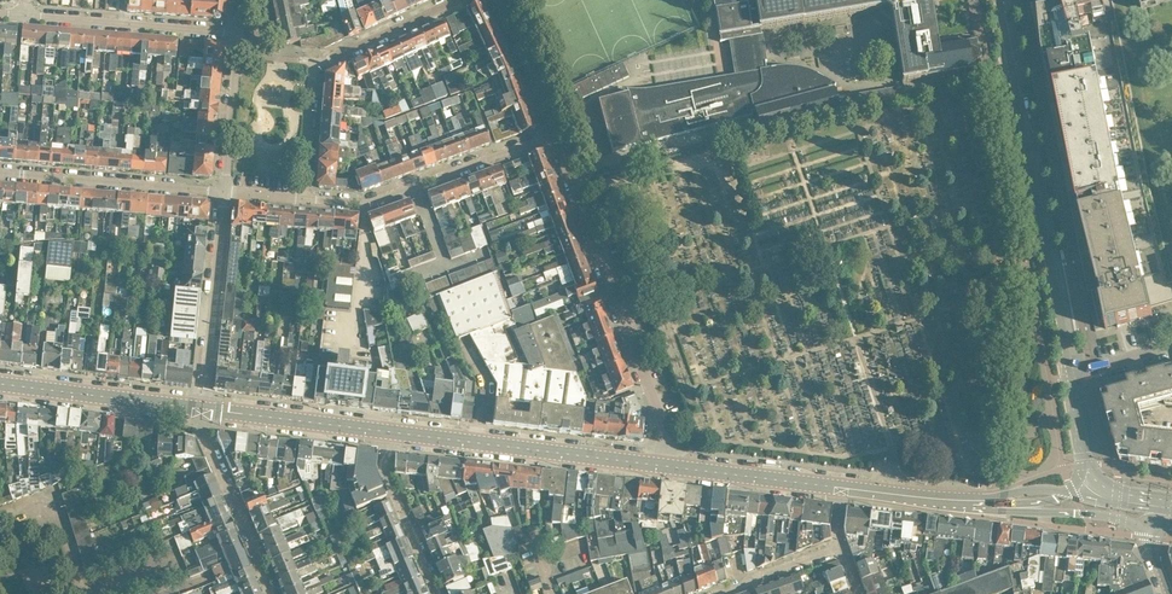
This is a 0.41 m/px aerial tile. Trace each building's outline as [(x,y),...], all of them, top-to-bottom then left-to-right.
[(127,12),(141,13),(142,0),(128,0),(127,12)] [(153,14),(155,0),(142,0),(141,13),(153,14)] [(153,14),(166,15),(167,0),(155,0),(153,14)] [(166,15),(178,16),(180,0),(167,0),(166,15)] [(191,17),(192,0),(180,0),(178,16),(191,17)] [(191,17),(222,19),(222,17),(227,17),(228,7),(228,0),(192,0),(191,17)] [(272,0),(275,12),(300,7),(308,5),(307,0),(301,0),(292,2),(291,0),(273,0),(272,0)] [(337,9),(334,0),(332,0),(328,1),(320,2),(321,7),(333,5),(334,10),(337,9)] [(349,37),(361,31),(356,16),(350,0),(339,0),(337,0),(341,16),(349,37)] [(364,30),(375,25),(363,0),(356,0),(361,11),(357,13),(358,16),(364,30)] [(375,25),(385,20),(378,3),(374,4),(372,0),(363,0),(375,25)] [(385,20),(396,15),(390,0),(381,0),(382,1),(378,3),(385,20)] [(407,10),(402,0),(390,0),(396,15),(407,10)] [(407,10),(419,4),(417,0),(402,0),(407,10)] [(599,101),(612,152),(753,115),(752,112),(755,111),(761,133),(839,113),(833,90),(841,88),(821,76),(817,74),(812,72),(807,70),(802,68),(798,67),(793,67),(787,66),(782,67),(776,67),(771,68),(765,69),(760,71),(754,36),(762,35),(761,29),(838,16),(891,7),(892,16),(903,82),(927,78),(927,77),(979,68),(979,69),(980,68),(980,67),(979,67),(976,44),(960,47),(958,38),(936,40),(932,16),(930,2),(932,1),(931,0),(714,0),(716,16),(720,36),(721,41),(720,41),(720,42),(730,40),(736,75),(654,88),(650,89),(645,89),(640,90),(636,90),(631,89),(626,89),(622,88),(618,88),(618,89),(620,95),(599,101)] [(1112,0),(1060,0),(1065,14),(1070,34),(1117,25),(1112,0)] [(1142,11),(1149,9),(1154,8),(1163,5),(1168,3),(1171,2),(1171,0),(1139,0),(1142,11)] [(482,2),(466,9),(469,16),(471,20),(487,12),(484,6),(482,2)] [(333,5),(321,7),(323,14),(334,11),(334,10),(333,5)] [(1150,188),(1117,25),(1070,34),(1065,14),(1057,15),(1055,6),(1038,10),(1067,165),(1070,165),(1077,204),(1103,197),(1105,206),(1151,194),(1150,188)] [(275,12),(275,16),(277,23),(307,17),(307,16),(305,10),(301,11),(300,7),(275,12)] [(477,32),(493,24),(492,22),(491,20),(489,16),(487,12),(471,20),(458,26),(451,29),(454,35),(459,33),(474,26),(477,32)] [(307,17),(277,23),(279,34),(309,28),(308,22),(314,21),(313,16),(313,15),(307,16),(307,17)] [(458,26),(453,16),(453,15),(446,18),(451,29),(458,26)] [(457,52),(442,20),(431,25),(439,42),(445,40),(451,54),(457,52)] [(324,48),(344,39),(338,21),(330,24),(331,27),(324,29),(326,35),(308,39),(310,47),(324,48)] [(493,24),(477,32),(468,36),(471,43),(458,48),(460,53),(498,35),(495,28),(494,26),(493,24)] [(6,25),(5,45),(4,60),(2,74),(9,74),(11,46),(16,46),(18,27),(7,26),(7,25),(6,25)] [(433,45),(439,42),(431,25),(419,31),(428,48),(434,63),(440,60),(433,45)] [(36,28),(34,28),(23,27),(20,61),(27,62),(29,46),(33,46),(33,45),(35,46),(36,28)] [(309,28),(279,34),(280,37),(282,45),(300,41),(303,40),(302,40),(301,35),(315,32),(318,32),(317,29),(315,29),(315,27),(309,28)] [(44,75),(45,63),(47,29),(36,28),(35,46),(35,47),(39,47),(37,75),(44,75)] [(47,29),(45,59),(55,60),(55,48),(57,48),(59,49),(60,30),(58,30),(47,29)] [(60,30),(59,49),(63,49),(61,69),(68,69),(68,66),(71,31),(60,30)] [(71,31),(68,66),(75,66),(77,50),(81,50),(82,51),(84,32),(82,32),(71,31)] [(419,31),(408,36),(416,53),(422,50),(429,65),(431,70),(436,68),(434,63),(428,48),(419,31)] [(84,32),(82,51),(86,51),(85,73),(91,73),(92,68),(95,33),(84,32)] [(95,33),(92,68),(99,68),(100,52),(104,52),(106,53),(108,34),(106,34),(95,33)] [(108,34),(106,53),(110,53),(109,71),(116,72),(116,69),(119,35),(108,34)] [(119,35),(116,69),(123,70),(124,54),(128,54),(130,55),(132,36),(130,36),(119,35)] [(498,35),(468,50),(470,54),(470,55),(485,48),(487,53),(503,46),(501,42),(498,35)] [(132,36),(130,55),(134,55),(131,86),(138,87),(139,80),(140,71),(143,37),(132,36)] [(408,36),(396,42),(411,73),(417,70),(422,68),(416,53),(408,36)] [(143,37),(140,71),(147,72),(148,64),(149,64),(152,61),(152,56),(154,57),(155,38),(153,38),(143,37)] [(155,38),(154,57),(158,57),(157,72),(158,73),(156,85),(162,86),(163,80),(164,73),(167,39),(155,38)] [(164,73),(163,80),(169,80),(169,74),(170,74),(172,58),(177,58),(178,40),(167,39),(164,73)] [(189,49),(197,50),(205,50),(204,59),(223,60),(224,47),(221,44),(180,40),(179,57),(188,58),(189,49)] [(411,73),(396,42),(385,47),(393,64),(397,72),(403,69),(406,75),(411,73)] [(490,60),(475,67),(477,73),(487,68),(509,57),(503,46),(487,53),(490,60)] [(387,67),(393,64),(385,47),(374,52),(390,88),(392,92),(398,90),(387,67)] [(374,52),(363,57),(371,74),(373,81),(379,78),(383,86),(385,90),(390,88),(374,52)] [(374,85),(371,74),(363,57),(351,62),(358,78),(363,75),(366,82),(365,83),(367,85),(368,90),(373,91),(376,91),(374,85)] [(509,57),(487,68),(491,78),(498,75),(514,68),(513,67),(512,64),(509,57)] [(188,58),(188,69),(222,72),(223,60),(204,59),(188,58)] [(463,66),(461,60),(449,65),(449,66),(452,71),(463,66)] [(623,63),(603,73),(609,86),(629,77),(623,63)] [(326,74),(325,86),(344,88),(345,77),(350,78),(350,72),(347,64),(326,74)] [(449,66),(438,72),(440,76),(440,77),(452,71),(449,66)] [(476,96),(486,92),(518,80),(514,69),(514,68),(498,75),(491,78),(489,79),(491,84),(480,88),(481,90),(475,92),(476,96)] [(202,81),(221,83),(222,72),(188,69),(187,76),(202,77),(202,81)] [(603,73),(582,82),(589,96),(609,86),(603,73)] [(444,78),(447,85),(456,81),(453,74),(444,78)] [(221,83),(202,81),(191,80),(190,91),(220,94),(221,83)] [(496,101),(498,101),(506,98),(523,92),(518,80),(486,92),(476,96),(478,101),(494,95),(496,101)] [(43,81),(42,96),(43,97),(54,97),(54,88),(55,81),(43,81)] [(461,92),(456,81),(447,85),(451,96),(461,92)] [(589,96),(582,82),(562,92),(568,105),(589,96)] [(361,89),(344,88),(325,86),(323,100),(343,101),(344,96),(360,97),(361,89)] [(19,87),(19,95),(30,95),(31,88),(19,87)] [(54,88),(54,97),(55,98),(66,99),(66,91),(67,89),(54,88)] [(445,90),(434,94),(437,101),(448,97),(445,90)] [(67,99),(78,99),(78,92),(66,91),(66,99),(67,99)] [(162,91),(161,100),(169,101),(170,91),(162,91)] [(220,94),(190,91),(185,91),(184,102),(219,106),(220,94)] [(373,91),(372,104),(381,105),(376,91),(373,91)] [(78,100),(90,101),(90,93),(78,92),(78,99),(78,100)] [(137,104),(146,105),(147,93),(138,92),(137,104)] [(471,92),(465,94),(467,101),(474,99),(471,92)] [(486,119),(495,115),(527,104),(523,92),(506,98),(498,101),(500,107),(493,110),(485,113),(484,113),(486,119)] [(90,101),(91,101),(101,101),(102,102),(102,94),(90,93),(90,101)] [(2,94),(2,97),(1,106),(18,107),(18,95),(2,94)] [(113,102),(114,95),(102,94),(102,102),(113,102)] [(434,94),(422,99),(425,105),(437,101),(434,94)] [(114,95),(113,102),(124,103),(125,96),(114,95)] [(32,103),(42,104),(43,97),(42,96),(32,96),(32,103)] [(462,104),(459,96),(452,99),(455,107),(462,104)] [(54,97),(43,97),(42,104),(55,105),(55,98),(54,97)] [(67,99),(66,99),(55,98),(55,105),(66,106),(67,99)] [(78,100),(78,99),(67,99),(66,106),(66,109),(77,110),(78,100)] [(414,109),(425,105),(423,101),(422,99),(411,103),(414,109)] [(343,107),(343,101),(323,100),(322,114),(361,117),(367,118),(368,110),(343,107)] [(405,100),(397,102),(399,107),(402,114),(410,111),(405,100)] [(453,107),(450,100),(442,103),(445,110),(453,107)] [(101,109),(101,101),(91,101),(90,108),(101,109)] [(124,111),(124,108),(125,103),(124,103),(113,102),(112,110),(124,111)] [(199,115),(218,117),(219,106),(184,102),(183,111),(199,112),(199,115)] [(136,114),(148,115),(148,105),(146,105),(137,104),(137,109),(136,114)] [(427,108),(430,114),(441,110),(438,104),(427,108)] [(512,115),(514,121),(531,115),(527,104),(495,115),(486,119),(488,124),(489,124),(497,121),(512,115)] [(160,106),(148,105),(148,115),(147,119),(159,120),(160,106)] [(387,119),(402,114),(399,107),(384,112),(387,119)] [(430,114),(427,108),(420,111),(424,121),(431,118),(430,114)] [(162,112),(161,121),(169,121),(170,112),(162,112)] [(479,130),(474,132),(480,148),(491,144),(479,112),(473,115),(479,130)] [(414,113),(406,116),(408,123),(416,120),(414,113)] [(26,162),(27,162),(29,140),(24,140),(25,124),(26,115),(18,114),(18,118),(18,127),(14,161),(26,162)] [(322,114),(321,129),(340,131),(341,122),(360,124),(361,123),(361,117),(322,114)] [(217,128),(218,117),(199,115),(198,119),(183,118),(182,125),(217,128)] [(536,128),(531,115),(514,121),(517,128),(501,134),(499,128),(491,131),(495,143),(536,128)] [(406,116),(395,120),(398,127),(408,123),(406,116)] [(10,123),(10,124),(8,139),(3,138),(2,138),(0,160),(14,161),(18,127),(18,118),(13,117),(12,123),(10,123)] [(367,118),(361,117),(361,123),(363,129),(373,125),(372,122),(371,118),(367,118)] [(462,119),(457,120),(469,152),(480,148),(474,132),(471,124),(465,126),(462,119)] [(386,131),(398,127),(395,120),(384,124),(385,127),(386,131)] [(458,156),(469,152),(457,120),(452,122),(455,131),(450,134),(452,140),(458,156)] [(98,146),(96,168),(108,169),(110,136),(112,122),(100,121),(99,138),(104,139),(103,147),(98,146)] [(49,164),(50,164),(52,142),(47,142),(48,130),(48,125),(41,125),(41,131),(38,163),(49,164)] [(197,137),(216,139),(217,128),(182,125),(182,131),(197,133),(197,137)] [(158,126),(157,139),(154,173),(165,174),(166,167),(167,155),(163,155),(164,140),(163,140),(164,127),(158,126)] [(75,144),(73,166),(85,167),(88,135),(88,127),(82,127),(81,132),(80,145),(75,144)] [(388,135),(386,131),(385,127),(382,127),(382,137),(392,162),(386,165),(392,181),(403,177),(388,135)] [(440,127),(435,129),(447,161),(458,156),(452,140),(446,142),(444,136),(440,127)] [(142,172),(143,172),(145,150),(140,150),(141,138),(141,130),(135,129),(135,130),(131,171),(142,172)] [(320,131),(319,146),(358,149),(358,143),(339,141),(340,133),(340,131),(321,129),(320,131)] [(364,191),(381,185),(374,167),(369,153),(360,129),(358,143),(358,149),(357,159),(356,161),(364,158),(368,168),(355,173),(362,191),(364,191)] [(437,164),(447,161),(435,129),(430,131),(433,139),(427,141),(430,148),(437,164)] [(33,141),(29,140),(27,162),(27,163),(38,163),(41,131),(35,130),(33,141)] [(61,165),(73,166),(75,144),(70,144),(71,130),(64,130),(64,132),(61,165)] [(127,149),(121,148),(119,170),(131,171),(135,130),(128,130),(127,149)] [(57,143),(52,142),(50,164),(51,165),(61,165),(64,132),(58,132),(57,143)] [(820,195),(872,180),(858,132),(793,151),(796,160),(781,165),(783,172),(798,168),(801,177),(790,180),(792,189),(816,182),(820,195)] [(85,167),(96,168),(98,146),(93,146),(94,135),(88,135),(85,167)] [(418,135),(413,137),(425,169),(437,164),(430,148),(427,141),(421,143),(418,135)] [(118,170),(119,170),(121,148),(116,148),(117,137),(110,136),(108,169),(118,170)] [(215,150),(216,139),(197,137),(196,142),(181,140),(181,144),(171,143),(170,147),(215,150)] [(425,169),(413,137),(408,139),(414,154),(408,156),(414,173),(425,169)] [(143,172),(154,173),(157,139),(151,138),(150,151),(145,150),(143,172)] [(397,139),(390,141),(403,177),(414,173),(408,156),(402,159),(400,152),(398,147),(397,143),(398,142),(397,139)] [(358,149),(319,146),(318,163),(347,166),(348,159),(357,159),(358,149)] [(195,160),(214,161),(215,150),(170,147),(170,153),(195,155),(195,160)] [(538,153),(503,166),(507,177),(516,174),(514,168),(522,165),(524,171),(531,168),(548,162),(544,150),(538,153)] [(369,153),(374,167),(381,185),(383,184),(389,182),(392,181),(386,165),(380,167),(374,151),(369,153)] [(214,161),(195,160),(194,169),(186,168),(187,160),(169,158),(169,167),(168,175),(209,178),(213,175),(214,161)] [(552,172),(548,162),(531,168),(533,174),(509,183),(511,188),(552,172)] [(318,163),(317,175),(335,177),(336,173),(346,174),(347,166),(318,163)] [(500,167),(488,172),(503,214),(509,212),(507,207),(509,206),(507,201),(505,202),(499,187),(506,184),(500,167)] [(503,214),(488,172),(476,176),(482,193),(484,198),(490,196),(494,206),(498,216),(503,214)] [(556,183),(552,172),(511,188),(514,196),(523,192),(522,190),(536,184),(538,189),(556,183)] [(335,181),(335,177),(317,175),(316,185),(319,187),(346,190),(347,182),(335,181)] [(475,195),(482,193),(476,176),(464,180),(471,199),(476,212),(481,210),(475,195)] [(470,214),(476,212),(471,199),(464,180),(452,184),(458,201),(465,199),(470,214)] [(761,187),(772,229),(805,221),(802,212),(792,214),(783,181),(761,187)] [(519,209),(528,206),(560,194),(556,183),(538,189),(541,195),(526,201),(517,204),(519,209)] [(458,201),(452,184),(440,189),(452,221),(458,219),(452,203),(458,201)] [(3,185),(2,202),(3,202),(3,205),(8,205),(7,220),(15,221),(16,205),(16,186),(5,185),(3,185)] [(637,185),(630,188),(635,203),(642,200),(637,185)] [(28,187),(16,186),(16,205),(20,206),(19,220),(26,220),(28,187)] [(39,188),(28,187),(26,220),(32,221),(34,207),(37,207),(39,188)] [(47,222),(49,198),(49,189),(39,188),(37,207),(41,207),(40,222),(47,222)] [(49,189),(49,198),(59,199),(60,190),(49,189)] [(441,229),(444,238),(457,233),(452,221),(440,189),(427,194),(434,210),(441,208),(448,227),(441,229)] [(60,190),(59,199),(59,209),(62,209),(61,224),(68,224),(71,190),(60,190)] [(81,191),(71,190),(68,224),(75,225),(76,210),(80,211),(80,207),(81,191)] [(91,229),(95,192),(81,191),(80,207),(82,207),(82,211),(86,211),(84,226),(84,231),(91,232),(91,229)] [(106,193),(95,192),(91,229),(91,232),(90,239),(96,239),(97,230),(99,212),(104,213),(104,211),(105,211),(106,193)] [(107,194),(106,193),(105,211),(106,211),(106,213),(110,213),(109,230),(109,235),(103,235),(103,239),(115,238),(115,230),(117,212),(118,212),(120,195),(107,194)] [(560,194),(528,206),(519,209),(519,211),(521,215),(530,211),(538,209),(540,214),(546,211),(564,205),(560,194)] [(1151,194),(1105,206),(1103,197),(1077,204),(1080,204),(1082,211),(1079,212),(1098,289),(1100,289),(1102,299),(1100,300),(1106,329),(1108,328),(1108,327),(1117,325),(1118,327),(1131,324),(1130,322),(1151,317),(1149,309),(1171,302),(1171,279),(1151,194)] [(131,196),(120,195),(118,212),(119,212),(119,214),(123,214),(121,228),(129,229),(131,196)] [(137,215),(147,216),(148,197),(131,196),(129,229),(128,237),(134,237),(134,238),(138,238),(139,226),(136,225),(137,215)] [(147,216),(145,236),(152,235),(153,217),(160,218),(161,216),(162,216),(163,198),(148,197),(147,216)] [(59,199),(49,198),(47,222),(47,227),(54,227),(55,209),(59,209),(59,199)] [(178,200),(163,198),(162,216),(163,216),(163,218),(170,219),(169,231),(176,231),(178,200)] [(184,220),(191,220),(193,201),(178,200),(176,231),(176,233),(180,232),(183,232),(184,220)] [(410,200),(398,205),(411,237),(417,235),(411,219),(416,217),(410,200)] [(206,202),(193,201),(191,220),(200,221),(199,228),(207,228),(210,206),(206,202)] [(234,205),(232,228),(242,227),(244,205),(234,205)] [(242,227),(240,249),(246,249),(247,244),(248,235),(252,236),(253,226),(255,206),(244,205),(242,227)] [(411,237),(398,205),(389,208),(395,225),(400,223),(406,239),(411,237)] [(533,222),(535,228),(568,216),(568,215),(566,209),(564,205),(546,211),(548,217),(533,222)] [(264,242),(266,226),(268,207),(255,206),(253,226),(259,226),(257,241),(264,242)] [(282,209),(268,207),(266,226),(273,227),(272,244),(271,252),(278,252),(279,245),(279,244),(282,209)] [(395,225),(389,208),(378,212),(393,251),(398,249),(396,243),(390,227),(395,225)] [(282,209),(279,244),(279,245),(286,246),(288,228),(292,228),(294,210),(282,209)] [(294,229),(299,229),(297,255),(304,256),(305,246),(308,211),(296,210),(294,210),(292,228),(294,229)] [(320,212),(315,211),(308,211),(305,246),(312,247),(313,230),(318,231),(321,231),(322,212),(320,212)] [(331,249),(333,231),(335,213),(322,212),(321,231),(325,231),(324,248),(331,249)] [(378,212),(367,216),(382,255),(393,251),(378,212)] [(335,213),(333,231),(339,232),(337,246),(344,247),(347,214),(335,213)] [(352,214),(347,214),(344,247),(350,247),(351,241),(356,241),(359,215),(352,214)] [(570,220),(568,216),(535,228),(517,234),(519,240),(552,228),(554,233),(572,227),(571,222),(570,220)] [(469,230),(470,233),(476,249),(487,245),(480,226),(469,230)] [(229,253),(222,321),(232,323),(236,291),(239,255),(240,249),(242,227),(232,228),(229,253)] [(525,256),(543,249),(576,238),(576,236),(574,232),(574,230),(572,227),(554,233),(547,236),(549,241),(541,244),(524,251),(525,256)] [(186,246),(186,248),(205,250),(205,248),(207,230),(188,232),(183,232),(180,232),(180,237),(187,238),(186,246)] [(498,230),(489,234),(492,243),(502,239),(498,230)] [(35,235),(35,241),(46,240),(46,232),(35,232),(35,235)] [(57,233),(46,232),(46,240),(57,239),(57,233)] [(458,238),(457,233),(444,238),(443,239),(446,246),(459,241),(458,238)] [(464,254),(476,249),(470,233),(458,238),(459,241),(462,247),(464,254)] [(24,244),(24,242),(25,235),(14,234),(14,245),(24,244)] [(133,243),(134,238),(134,237),(128,237),(122,236),(121,246),(125,247),(126,242),(133,243)] [(555,257),(580,248),(577,239),(576,238),(543,249),(545,255),(553,252),(555,257)] [(74,241),(49,242),(48,252),(45,279),(70,282),(73,254),(74,241)] [(86,255),(86,251),(87,241),(74,241),(73,254),(86,255)] [(89,241),(88,251),(96,251),(97,242),(89,241)] [(446,246),(449,252),(462,247),(459,241),(446,246)] [(35,251),(48,252),(49,242),(36,243),(35,248),(35,251)] [(30,296),(35,251),(35,248),(23,247),(18,294),(16,304),(23,305),(25,295),(30,296)] [(464,254),(462,247),(449,252),(451,259),(464,254)] [(205,250),(186,248),(185,262),(204,264),(205,250)] [(551,271),(584,259),(580,248),(555,257),(557,263),(549,266),(544,268),(546,273),(551,271)] [(505,250),(496,254),(495,254),(498,264),(500,263),(509,260),(505,250)] [(433,252),(418,257),(421,264),(436,259),(433,252)] [(410,268),(421,264),(418,257),(408,261),(410,268)] [(165,269),(165,265),(166,260),(143,258),(142,261),(155,263),(154,268),(165,269)] [(484,262),(489,276),(497,273),(492,259),(484,262)] [(584,259),(551,271),(553,276),(558,274),(568,271),(570,276),(588,269),(584,259)] [(202,278),(204,264),(185,262),(183,275),(183,277),(202,279),(202,278)] [(477,265),(482,278),(489,276),(484,262),(477,265)] [(507,263),(501,266),(503,273),(510,271),(507,263)] [(297,264),(296,272),(307,273),(308,265),(297,264)] [(384,270),(387,277),(400,272),(397,265),(384,270)] [(477,265),(470,267),(475,281),(482,278),(477,265)] [(326,305),(326,306),(351,309),(355,275),(350,274),(351,268),(341,267),(330,266),(329,280),(326,305)] [(463,270),(468,284),(475,281),(470,267),(463,270)] [(165,269),(154,268),(153,281),(163,282),(165,269)] [(592,281),(588,269),(570,276),(572,282),(557,288),(559,294),(592,281)] [(456,273),(461,287),(468,284),(463,270),(456,273)] [(401,272),(400,272),(387,277),(389,284),(404,279),(401,272)] [(444,293),(437,296),(443,314),(453,342),(470,336),(498,386),(494,424),(582,435),(586,399),(554,316),(539,322),(517,331),(511,313),(507,300),(497,273),(489,276),(482,278),(475,281),(468,284),(461,287),(454,290),(451,291),(444,293)] [(448,276),(454,290),(461,287),(456,273),(448,276)] [(421,274),(406,278),(410,287),(425,282),(421,274)] [(520,276),(506,281),(509,287),(520,283),(523,282),(520,276)] [(202,280),(202,279),(183,277),(182,292),(189,292),(201,294),(202,280)] [(446,277),(439,279),(444,293),(451,291),(446,277)] [(306,289),(313,289),(314,279),(307,278),(306,289)] [(283,279),(282,287),(294,288),(295,280),(283,279)] [(316,290),(314,304),(326,305),(329,280),(323,279),(322,290),(316,290)] [(439,279),(432,282),(437,296),(444,293),(439,279)] [(559,294),(517,310),(511,313),(517,331),(539,322),(537,317),(565,305),(567,311),(563,313),(599,299),(592,281),(559,294)] [(425,284),(425,282),(410,287),(418,303),(427,300),(431,299),(425,284)] [(425,284),(431,299),(437,296),(432,282),(425,284)] [(514,295),(520,283),(509,287),(512,296),(514,295)] [(105,286),(104,294),(116,295),(117,288),(105,286)] [(260,286),(259,296),(269,297),(270,287),(260,286)] [(117,288),(116,295),(115,301),(127,302),(128,297),(128,290),(117,288)] [(189,292),(182,292),(175,291),(174,302),(185,303),(200,305),(201,294),(189,292)] [(238,330),(243,330),(243,324),(247,292),(236,291),(232,323),(222,321),(215,390),(236,393),(239,364),(234,364),(238,330)] [(116,295),(104,294),(103,306),(110,307),(111,301),(115,301),(116,295)] [(437,296),(431,299),(427,300),(435,317),(443,314),(437,296)] [(517,310),(512,298),(507,300),(511,313),(517,310)] [(604,312),(599,299),(563,313),(566,321),(585,314),(587,318),(587,319),(604,312)] [(185,303),(174,302),(173,313),(186,314),(199,316),(200,305),(185,303)] [(313,318),(325,320),(326,308),(314,306),(313,318)] [(383,324),(381,312),(364,310),(367,327),(383,324)] [(579,332),(571,335),(573,339),(580,336),(581,336),(609,325),(607,320),(608,320),(607,316),(606,317),(605,314),(604,312),(587,319),(588,320),(590,325),(578,329),(579,332)] [(186,314),(173,313),(172,324),(183,325),(197,326),(199,316),(186,314)] [(422,313),(407,320),(414,335),(429,328),(422,313)] [(25,347),(24,347),(22,366),(36,368),(41,317),(28,316),(27,326),(34,327),(32,348),(25,347)] [(243,321),(243,330),(255,332),(256,323),(243,321)] [(10,364),(14,325),(7,324),(5,344),(1,344),(0,351),(0,363),(10,364)] [(10,364),(22,366),(24,347),(23,347),(18,346),(19,340),(20,340),(22,325),(14,324),(14,325),(10,364)] [(62,352),(60,371),(71,372),(75,335),(76,332),(76,324),(70,324),(68,343),(63,342),(62,352)] [(183,325),(172,324),(171,335),(171,337),(196,340),(196,337),(197,326),(183,325)] [(609,325),(581,336),(584,343),(595,339),(596,343),(613,337),(612,334),(613,334),(612,330),(611,331),(609,325)] [(42,368),(60,371),(62,352),(65,327),(59,326),(59,330),(57,330),(55,346),(45,345),(42,368)] [(124,331),(123,341),(121,359),(120,359),(118,378),(129,379),(131,361),(134,340),(131,340),(132,332),(124,331)] [(244,332),(243,341),(254,342),(255,333),(244,332)] [(84,374),(86,355),(84,354),(80,354),(80,353),(79,353),(81,336),(75,335),(71,372),(84,374)] [(131,361),(129,379),(131,380),(142,381),(144,362),(145,362),(147,336),(137,335),(134,361),(131,361)] [(288,338),(286,360),(291,360),(294,336),(288,335),(288,338)] [(144,362),(142,381),(153,382),(155,359),(158,338),(151,337),(148,362),(145,362),(144,362)] [(282,337),(280,359),(286,360),(288,338),(282,337)] [(599,350),(580,357),(582,364),(587,362),(590,361),(618,350),(616,346),(618,345),(616,342),(615,342),(614,339),(613,337),(596,343),(597,345),(599,350)] [(100,338),(100,339),(96,375),(107,377),(109,358),(109,356),(106,355),(108,339),(100,338)] [(84,374),(96,375),(100,339),(93,339),(91,355),(86,355),(84,374)] [(259,396),(271,397),(273,377),(267,376),(270,351),(270,341),(264,340),(264,342),(259,396)] [(114,358),(109,358),(107,377),(118,378),(120,359),(121,359),(123,341),(116,341),(114,358)] [(155,359),(153,382),(165,384),(167,365),(170,342),(163,342),(161,360),(155,359)] [(251,374),(249,394),(259,396),(264,342),(258,342),(254,374),(251,374)] [(372,409),(372,410),(373,410),(396,413),(399,392),(394,370),(388,345),(378,348),(383,373),(377,372),(377,373),(372,409)] [(618,350),(590,361),(593,368),(604,364),(606,369),(623,363),(622,360),(623,359),(622,356),(621,356),(618,350)] [(167,365),(165,384),(178,385),(181,386),(184,352),(182,352),(177,351),(175,366),(167,365)] [(184,352),(181,386),(191,387),(193,368),(190,368),(191,353),(184,352)] [(316,383),(314,403),(315,403),(315,402),(327,404),(326,404),(329,404),(330,405),(334,406),(335,405),(338,405),(339,406),(347,407),(356,408),(365,409),(372,409),(377,373),(347,369),(349,356),(339,355),(337,368),(318,366),(316,383)] [(239,364),(236,393),(249,394),(251,374),(247,373),(248,357),(242,357),(241,364),(239,364)] [(273,377),(271,397),(282,398),(285,362),(280,362),(278,378),(273,377)] [(282,398),(292,400),(295,380),(289,379),(291,363),(285,362),(282,398)] [(597,380),(590,384),(592,390),(628,376),(626,371),(627,369),(625,368),(624,365),(623,363),(606,369),(606,371),(608,375),(597,379),(597,380)] [(295,380),(292,400),(303,401),(305,382),(307,366),(296,365),(295,380)] [(303,401),(314,402),(316,383),(312,383),(314,366),(307,365),(307,366),(305,382),(303,401)] [(457,365),(449,368),(452,376),(453,376),(453,378),(453,382),(453,396),(451,419),(461,421),(465,383),(457,365)] [(435,382),(419,380),(423,395),(430,417),(451,419),(453,396),(453,382),(447,381),(441,367),(436,367),(435,382)] [(1119,389),(1104,393),(1101,394),(1117,451),(1119,450),(1119,459),(1120,460),(1130,459),(1129,461),(1171,466),(1171,436),(1145,433),(1142,431),(1135,406),(1163,398),(1165,405),(1171,405),(1171,367),(1127,380),(1128,386),(1119,389)] [(396,413),(408,414),(411,394),(405,372),(394,370),(399,392),(396,413)] [(412,372),(405,371),(405,372),(411,394),(408,414),(430,417),(423,395),(418,395),(412,372)] [(628,376),(592,390),(595,395),(605,399),(603,394),(614,390),(616,395),(632,388),(631,385),(632,383),(630,382),(628,376)] [(466,381),(465,383),(461,421),(471,422),(474,400),(470,399),(470,397),(471,397),(472,382),(466,381)] [(1104,393),(1119,389),(1118,382),(1102,386),(1104,393)] [(990,397),(991,400),(993,408),(1009,402),(1005,392),(990,397)] [(618,440),(630,441),(636,397),(635,395),(624,399),(623,398),(622,399),(623,401),(622,405),(618,440)] [(644,420),(636,397),(630,441),(637,442),(642,439),(644,420)] [(586,399),(582,435),(592,437),(596,406),(595,406),(596,400),(586,399)] [(596,406),(592,437),(593,437),(594,439),(597,438),(605,439),(608,419),(609,419),(609,417),(610,407),(605,407),(605,405),(597,404),(597,406),(596,406)] [(614,417),(609,417),(609,419),(608,419),(605,439),(606,438),(613,439),(615,441),(617,440),(618,440),(622,405),(616,404),(614,417)] [(5,441),(5,450),(18,450),(16,425),(18,406),(8,405),(5,425),(5,439),(5,441)] [(18,406),(16,425),(18,450),(18,455),(25,455),(23,426),(27,427),(29,407),(25,407),(19,406),(18,406)] [(29,407),(27,427),(29,452),(34,452),(34,442),(34,437),(38,437),(38,428),(37,428),(40,409),(29,407)] [(40,409),(37,428),(38,428),(40,428),(50,429),(49,432),(51,432),(50,444),(54,445),(58,411),(42,409),(40,409)] [(54,445),(54,449),(59,450),(60,442),(67,442),(70,412),(58,411),(54,445)] [(82,432),(85,414),(70,412),(67,442),(66,450),(73,451),(75,431),(82,432)] [(82,432),(81,445),(88,446),(89,439),(96,440),(97,434),(99,434),(102,416),(85,414),(82,432)] [(114,441),(115,418),(102,416),(99,434),(99,437),(105,437),(104,463),(113,460),(113,448),(114,441)] [(123,437),(155,440),(157,421),(125,417),(123,437)] [(234,455),(236,435),(218,432),(217,438),(236,481),(245,477),(242,472),(239,463),(234,462),(235,455),(234,455)] [(239,456),(245,456),(248,436),(236,435),(234,455),(235,455),(234,462),(239,463),(239,456)] [(147,461),(139,464),(141,470),(147,467),(148,468),(162,463),(162,457),(171,458),(172,437),(158,436),(157,457),(147,461)] [(248,436),(245,456),(251,457),(250,464),(250,470),(255,471),(256,469),(260,437),(248,436)] [(177,437),(176,458),(193,459),(195,463),(198,472),(184,478),(187,485),(212,476),(205,459),(197,438),(177,437)] [(260,437),(256,469),(260,469),(259,477),(265,478),(267,461),(266,461),(269,439),(266,438),(260,437)] [(267,461),(265,478),(270,478),(272,462),(276,462),(278,440),(269,439),(266,461),(267,461)] [(278,440),(276,462),(279,463),(277,478),(283,479),(285,464),(284,463),(287,441),(278,440)] [(293,471),(297,442),(287,441),(284,463),(285,464),(283,479),(289,480),(290,472),(293,472),(293,471)] [(310,463),(313,444),(299,442),(296,469),(302,481),(311,480),(310,463)] [(313,444),(310,463),(311,480),(317,480),(316,465),(321,465),(324,445),(313,444)] [(324,445),(321,465),(322,465),(322,470),(326,471),(325,480),(328,481),(328,483),(330,484),(335,447),(324,445)] [(330,484),(330,489),(338,490),(340,468),(348,468),(347,481),(353,482),(357,449),(335,447),(330,484)] [(375,471),(378,452),(357,449),(353,482),(355,486),(348,489),(356,509),(386,497),(386,495),(387,495),(387,493),(386,490),(384,489),(383,490),(375,471)] [(396,454),(395,474),(401,474),(403,489),(409,489),(405,473),(407,456),(396,454)] [(407,456),(405,473),(409,489),(414,490),(411,476),(416,476),(417,457),(407,456)] [(417,457),(416,476),(421,477),(424,494),(430,494),(430,491),(428,491),(427,477),(426,477),(428,458),(417,457)] [(428,458),(426,477),(427,477),(428,491),(430,491),(430,494),(435,494),(442,492),(436,479),(439,459),(428,458)] [(450,461),(439,459),(436,479),(442,492),(444,497),(454,493),(449,480),(450,481),(448,475),(450,461)] [(450,461),(448,475),(450,481),(452,481),(458,495),(467,491),(463,482),(464,462),(450,461)] [(464,462),(463,482),(467,491),(467,492),(473,506),(480,504),(473,486),(476,485),(475,477),(475,464),(474,464),(464,462)] [(103,463),(94,467),(98,476),(107,473),(103,463)] [(500,499),(496,487),(491,476),(492,466),(484,465),(475,464),(475,477),(476,485),(481,484),(482,488),(487,488),(487,491),(493,507),(494,507),(495,510),(503,507),(500,499)] [(53,471),(52,486),(58,483),(59,482),(59,481),(62,479),(64,466),(53,465),(53,471)] [(492,466),(491,476),(496,487),(500,499),(502,504),(503,507),(505,510),(513,507),(510,495),(509,488),(512,468),(492,466)] [(94,467),(85,470),(89,480),(98,476),(94,467)] [(29,468),(29,478),(29,480),(31,494),(40,490),(39,477),(39,468),(29,468)] [(512,468),(509,488),(518,489),(518,499),(520,506),(521,506),(526,506),(525,492),(528,470),(522,469),(515,468),(512,468)] [(80,483),(89,480),(85,470),(76,474),(80,483)] [(528,470),(525,492),(526,506),(526,509),(526,511),(529,511),(530,511),(530,508),(534,508),(533,500),(540,500),(539,492),(540,492),(542,476),(542,472),(540,472),(533,471),(528,470)] [(39,477),(40,490),(52,486),(53,471),(39,477)] [(542,476),(540,492),(545,493),(549,493),(548,497),(555,498),(554,505),(563,506),(566,473),(551,471),(551,473),(542,472),(542,476)] [(564,507),(562,524),(576,526),(575,517),(572,517),(575,492),(577,474),(570,473),(568,474),(564,507)] [(577,474),(575,492),(579,493),(577,508),(583,509),(587,475),(577,474)] [(587,475),(584,496),(589,496),(587,509),(587,519),(594,519),(592,508),(596,476),(587,475)] [(187,485),(175,490),(178,500),(216,485),(212,476),(187,485)] [(640,482),(596,476),(592,508),(594,519),(596,532),(599,547),(601,559),(605,559),(612,557),(628,554),(640,552),(644,551),(638,525),(636,516),(640,482)] [(279,486),(277,487),(279,492),(279,493),(289,489),(288,488),(289,484),(289,480),(283,479),(277,478),(279,486)] [(21,498),(31,494),(29,480),(20,480),(20,483),(21,498)] [(289,484),(288,488),(289,489),(300,484),(299,480),(289,484)] [(656,529),(657,521),(660,484),(640,482),(636,516),(638,525),(642,525),(641,528),(656,529)] [(13,501),(21,498),(20,483),(8,487),(11,496),(13,501)] [(657,518),(657,519),(682,522),(682,516),(683,509),(685,487),(674,486),(660,484),(657,518)] [(178,500),(176,501),(180,510),(191,506),(189,502),(199,498),(202,503),(221,496),(216,485),(178,500)] [(276,486),(268,489),(269,496),(279,492),(277,487),(276,486)] [(685,487),(683,509),(686,509),(685,516),(700,518),(702,489),(685,487)] [(254,488),(241,494),(245,503),(256,498),(254,493),(254,488)] [(69,518),(84,513),(77,489),(62,495),(69,518)] [(700,518),(699,525),(706,526),(707,517),(705,517),(706,512),(710,512),(713,491),(702,489),(700,518)] [(355,513),(345,490),(339,493),(348,515),(355,513)] [(726,492),(713,491),(710,512),(709,526),(711,535),(712,540),(716,539),(722,538),(726,492)] [(303,492),(298,494),(302,501),(306,499),(307,499),(303,492)] [(726,492),(722,538),(727,537),(729,537),(744,535),(749,495),(726,492)] [(245,503),(249,513),(266,506),(267,507),(285,499),(282,493),(265,500),(263,497),(259,497),(256,498),(245,503)] [(749,495),(744,535),(751,536),(753,516),(757,517),(759,497),(749,495)] [(4,504),(13,501),(11,496),(2,499),(4,504)] [(204,508),(180,517),(180,518),(182,523),(185,522),(225,506),(221,496),(202,503),(204,508)] [(317,497),(310,500),(315,511),(322,508),(317,497)] [(759,497),(757,517),(761,518),(759,540),(765,541),(770,498),(759,497)] [(154,498),(149,500),(150,501),(153,510),(157,508),(154,498)] [(765,541),(773,542),(773,536),(774,536),(775,525),(774,525),(774,519),(779,520),(781,499),(770,498),(765,541)] [(266,506),(249,513),(254,524),(271,517),(269,513),(290,504),(289,501),(286,502),(285,499),(267,507),(266,506)] [(777,533),(776,543),(786,544),(787,540),(788,533),(789,521),(790,521),(792,501),(781,499),(779,520),(783,520),(781,534),(777,533)] [(153,510),(150,501),(143,504),(146,512),(153,510)] [(789,521),(788,533),(794,533),(795,528),(793,528),(794,521),(801,522),(803,502),(799,502),(794,501),(792,501),(790,521),(789,521)] [(367,519),(362,521),(365,528),(379,521),(379,520),(394,514),(388,502),(374,508),(376,514),(367,519)] [(798,524),(797,541),(796,553),(812,547),(817,504),(803,502),(801,522),(801,524),(798,524)] [(131,518),(139,515),(136,503),(123,508),(127,520),(131,518)] [(817,504),(812,547),(830,539),(829,528),(832,506),(817,504)] [(554,505),(552,523),(560,524),(562,507),(563,506),(554,505)] [(185,522),(189,531),(230,516),(225,506),(185,522)] [(412,510),(412,512),(420,527),(427,523),(424,516),(420,506),(412,510)] [(447,506),(441,508),(445,518),(451,515),(447,506)] [(866,551),(871,511),(846,508),(844,530),(845,535),(852,555),(866,551)] [(271,517),(254,524),(258,535),(295,519),(303,516),(301,509),(273,521),(271,517)] [(439,511),(431,514),(434,520),(441,517),(439,511)] [(871,511),(866,551),(873,548),(874,536),(884,537),(882,548),(888,549),(889,546),(893,513),(871,511)] [(308,525),(310,524),(316,521),(312,512),(305,515),(308,525)] [(84,513),(69,518),(72,527),(87,522),(84,513)] [(139,515),(140,518),(142,523),(148,521),(145,513),(139,515)] [(893,513),(889,546),(900,548),(900,544),(904,514),(893,513)] [(368,539),(384,532),(399,526),(394,514),(379,520),(379,521),(381,526),(365,533),(368,539)] [(431,514),(424,517),(427,523),(434,520),(431,514)] [(900,548),(899,548),(900,551),(909,552),(914,516),(904,514),(900,544),(900,548)] [(189,531),(194,542),(204,538),(203,536),(206,534),(209,541),(215,538),(215,539),(217,538),(218,542),(237,534),(230,516),(189,531)] [(914,516),(909,552),(915,553),(916,546),(921,547),(922,537),(925,517),(914,516)] [(429,528),(422,531),(427,542),(442,536),(455,530),(450,519),(450,517),(443,520),(443,522),(429,528)] [(925,517),(922,537),(925,537),(924,544),(927,544),(925,561),(933,562),(934,560),(938,519),(927,517),(925,517)] [(180,518),(168,522),(170,528),(182,523),(180,518)] [(295,519),(258,535),(262,544),(283,535),(281,532),(298,525),(295,519)] [(508,519),(502,520),(503,527),(511,528),(508,519)] [(938,519),(934,560),(935,560),(936,564),(942,564),(944,545),(946,545),(949,543),(950,541),(954,541),(956,521),(938,519)] [(956,521),(954,541),(963,542),(961,559),(973,560),(971,551),(974,523),(956,521)] [(87,522),(72,527),(76,540),(91,534),(87,522)] [(974,523),(971,551),(977,552),(976,564),(981,565),(986,566),(988,549),(986,549),(987,546),(996,547),(998,526),(986,525),(974,523)] [(562,524),(560,524),(564,543),(577,538),(578,538),(577,529),(576,526),(562,524)] [(386,538),(370,544),(373,551),(404,538),(399,526),(384,532),(384,533),(386,538)] [(491,526),(482,529),(493,558),(499,557),(507,556),(519,554),(519,547),(512,528),(511,528),(503,527),(497,526),(491,526)] [(520,526),(512,528),(519,547),(533,542),(529,533),(523,535),(520,526)] [(996,547),(994,562),(1001,563),(1003,548),(1009,549),(1011,528),(998,526),(996,547)] [(586,528),(577,529),(578,538),(586,537),(587,536),(587,533),(586,528)] [(1007,561),(1006,568),(1007,568),(1021,562),(1023,547),(1022,547),(1024,529),(1011,528),(1009,549),(1015,549),(1013,562),(1007,561)] [(1042,531),(1024,529),(1022,547),(1023,547),(1021,562),(1039,556),(1042,537),(1042,536),(1042,535),(1042,531)] [(151,535),(153,540),(163,536),(161,531),(151,535)] [(174,537),(175,540),(179,549),(180,551),(192,546),(187,532),(174,537)] [(284,539),(283,535),(262,544),(266,553),(302,538),(301,536),(300,532),(284,539)] [(442,536),(427,542),(432,554),(457,543),(460,541),(461,541),(457,533),(451,535),(453,538),(444,542),(442,536)] [(91,534),(76,540),(79,551),(94,545),(91,534)] [(242,546),(237,534),(218,542),(195,551),(199,562),(242,546)] [(334,535),(330,537),(333,545),(338,543),(334,535)] [(711,535),(703,537),(703,539),(704,543),(712,540),(711,535)] [(302,538),(266,553),(270,562),(290,553),(289,550),(309,542),(307,536),(302,538)] [(1057,537),(1042,536),(1042,537),(1039,556),(1047,558),(1045,569),(1042,593),(1049,593),(1051,593),(1053,582),(1057,537)] [(722,538),(717,539),(721,556),(722,555),(731,553),(727,537),(722,538)] [(1055,559),(1053,582),(1062,583),(1063,580),(1067,538),(1057,537),(1055,559)] [(408,548),(404,538),(373,551),(371,552),(371,554),(361,558),(363,563),(376,558),(377,561),(408,548)] [(1067,538),(1063,580),(1073,582),(1074,579),(1077,540),(1073,539),(1068,539),(1067,538)] [(704,542),(703,539),(688,543),(689,547),(690,548),(698,546),(705,544),(704,542)] [(457,543),(432,554),(437,566),(452,559),(449,553),(459,548),(465,546),(462,540),(461,541),(460,541),(457,543)] [(786,544),(783,558),(796,553),(797,541),(787,540),(786,544)] [(1077,540),(1074,579),(1082,580),(1084,562),(1089,562),(1091,541),(1077,540)] [(1091,541),(1089,562),(1101,564),(1100,568),(1098,568),(1097,586),(1108,587),(1106,563),(1109,543),(1091,541)] [(332,556),(336,555),(342,552),(338,543),(333,545),(328,547),(332,556)] [(473,543),(465,546),(471,561),(479,560),(478,556),(479,553),(477,547),(474,546),(473,543)] [(1147,580),(1143,581),(1138,568),(1142,567),(1141,565),(1137,553),(1135,550),(1136,549),(1132,546),(1109,543),(1106,563),(1108,587),(1109,593),(1152,593),(1147,580)] [(701,562),(693,565),(694,575),(699,591),(716,584),(707,551),(705,546),(705,544),(698,546),(697,546),(701,562)] [(94,545),(79,551),(83,563),(97,557),(94,545)] [(242,546),(199,562),(203,572),(212,569),(213,571),(213,570),(213,569),(228,563),(246,556),(242,546)] [(590,561),(598,560),(601,559),(599,547),(594,548),(594,551),(589,552),(590,561)] [(290,553),(270,562),(273,570),(293,562),(291,560),(306,553),(303,548),(290,553)] [(379,566),(381,571),(412,558),(408,548),(377,561),(379,566)] [(758,557),(757,568),(770,563),(774,562),(774,559),(772,559),(773,549),(772,549),(765,548),(764,551),(764,558),(758,557)] [(755,550),(744,549),(747,571),(747,572),(755,569),(755,557),(755,550)] [(644,551),(640,552),(643,572),(650,571),(651,571),(647,550),(644,551)] [(713,550),(707,551),(716,584),(726,580),(720,562),(717,563),(713,550)] [(872,551),(853,558),(856,565),(872,560),(872,551)] [(342,552),(336,555),(341,566),(347,563),(342,552)] [(640,552),(628,554),(632,574),(643,572),(640,552)] [(675,554),(674,552),(663,555),(664,562),(676,558),(675,554)] [(249,561),(246,556),(228,563),(230,568),(232,572),(233,574),(233,575),(251,567),(249,561)] [(504,572),(512,569),(507,556),(499,557),(504,572)] [(1007,568),(1012,593),(1030,593),(1029,589),(1034,588),(1033,582),(1037,582),(1039,557),(1039,556),(1021,562),(1007,568)] [(97,557),(83,563),(86,573),(101,567),(97,557)] [(437,566),(441,575),(460,568),(468,566),(467,557),(455,558),(452,559),(437,566)] [(491,558),(497,575),(504,572),(499,557),(493,558),(491,558)] [(381,571),(379,572),(381,578),(397,572),(398,575),(406,572),(405,569),(415,565),(412,558),(381,571)] [(485,567),(489,578),(497,575),(491,558),(483,559),(485,567)] [(676,562),(677,566),(680,578),(684,593),(692,593),(696,592),(692,573),(689,559),(676,562)] [(273,570),(277,578),(287,574),(288,575),(311,565),(309,560),(294,566),(293,562),(273,570)] [(826,579),(811,584),(814,591),(845,579),(839,560),(838,560),(822,566),(826,579)] [(872,560),(856,565),(861,579),(880,573),(882,572),(882,571),(886,569),(884,564),(881,565),(880,561),(874,564),(872,560)] [(287,574),(277,578),(283,593),(302,585),(299,579),(318,571),(314,564),(311,565),(288,575),(287,574)] [(657,566),(659,571),(665,585),(659,587),(661,593),(672,593),(669,582),(664,569),(664,567),(663,564),(657,566)] [(389,591),(421,578),(415,565),(405,569),(406,572),(398,575),(400,580),(385,586),(387,592),(389,591)] [(664,567),(664,569),(669,582),(672,593),(684,593),(680,578),(677,566),(671,568),(670,565),(664,567)] [(255,577),(251,567),(233,575),(233,574),(217,580),(217,579),(216,580),(217,581),(218,581),(220,585),(209,589),(211,593),(214,593),(255,577)] [(491,583),(489,578),(485,567),(482,568),(487,585),(491,583)] [(460,568),(441,575),(449,593),(464,593),(470,592),(460,568)] [(351,573),(355,583),(361,580),(357,570),(351,573)] [(581,571),(569,575),(572,584),(584,579),(583,575),(581,571)] [(975,571),(955,579),(956,587),(976,580),(975,571)] [(1002,571),(986,577),(987,580),(990,593),(1006,590),(1003,574),(1002,571)] [(351,573),(346,575),(350,585),(355,583),(351,573)] [(880,573),(861,579),(865,589),(867,590),(868,592),(898,581),(896,578),(886,581),(887,584),(885,585),(880,573)] [(929,576),(932,585),(936,593),(938,593),(946,591),(940,573),(929,576)] [(793,593),(805,593),(798,574),(787,578),(793,593)] [(283,593),(303,593),(320,586),(321,586),(333,581),(331,576),(319,581),(317,578),(302,585),(283,593)] [(531,592),(543,588),(538,576),(527,580),(531,592)] [(659,587),(655,588),(650,576),(644,579),(649,592),(650,593),(661,593),(659,587)] [(239,591),(240,593),(248,593),(260,589),(260,588),(257,580),(255,577),(214,593),(231,593),(239,591)] [(971,583),(972,586),(973,593),(987,593),(990,593),(987,580),(986,577),(971,583)] [(382,593),(400,593),(406,592),(407,593),(409,593),(425,587),(421,578),(389,591),(387,592),(382,593)] [(780,593),(793,593),(787,578),(776,582),(780,593)] [(644,579),(639,581),(643,593),(641,593),(650,593),(649,592),(644,579)] [(814,591),(815,593),(823,593),(827,593),(838,593),(847,590),(849,590),(845,579),(814,591)] [(361,580),(355,583),(359,592),(364,590),(365,589),(361,580)] [(618,593),(632,593),(626,580),(614,585),(618,593)] [(886,588),(898,583),(898,581),(868,592),(868,593),(866,593),(888,593),(886,588)] [(768,593),(780,593),(776,582),(765,586),(768,593)] [(491,593),(494,593),(496,593),(492,583),(491,583),(487,585),(491,593)] [(955,589),(957,593),(973,593),(972,586),(971,583),(955,589)] [(602,589),(604,593),(618,593),(614,585),(602,589)] [(923,588),(925,593),(936,593),(932,585),(923,588)]
